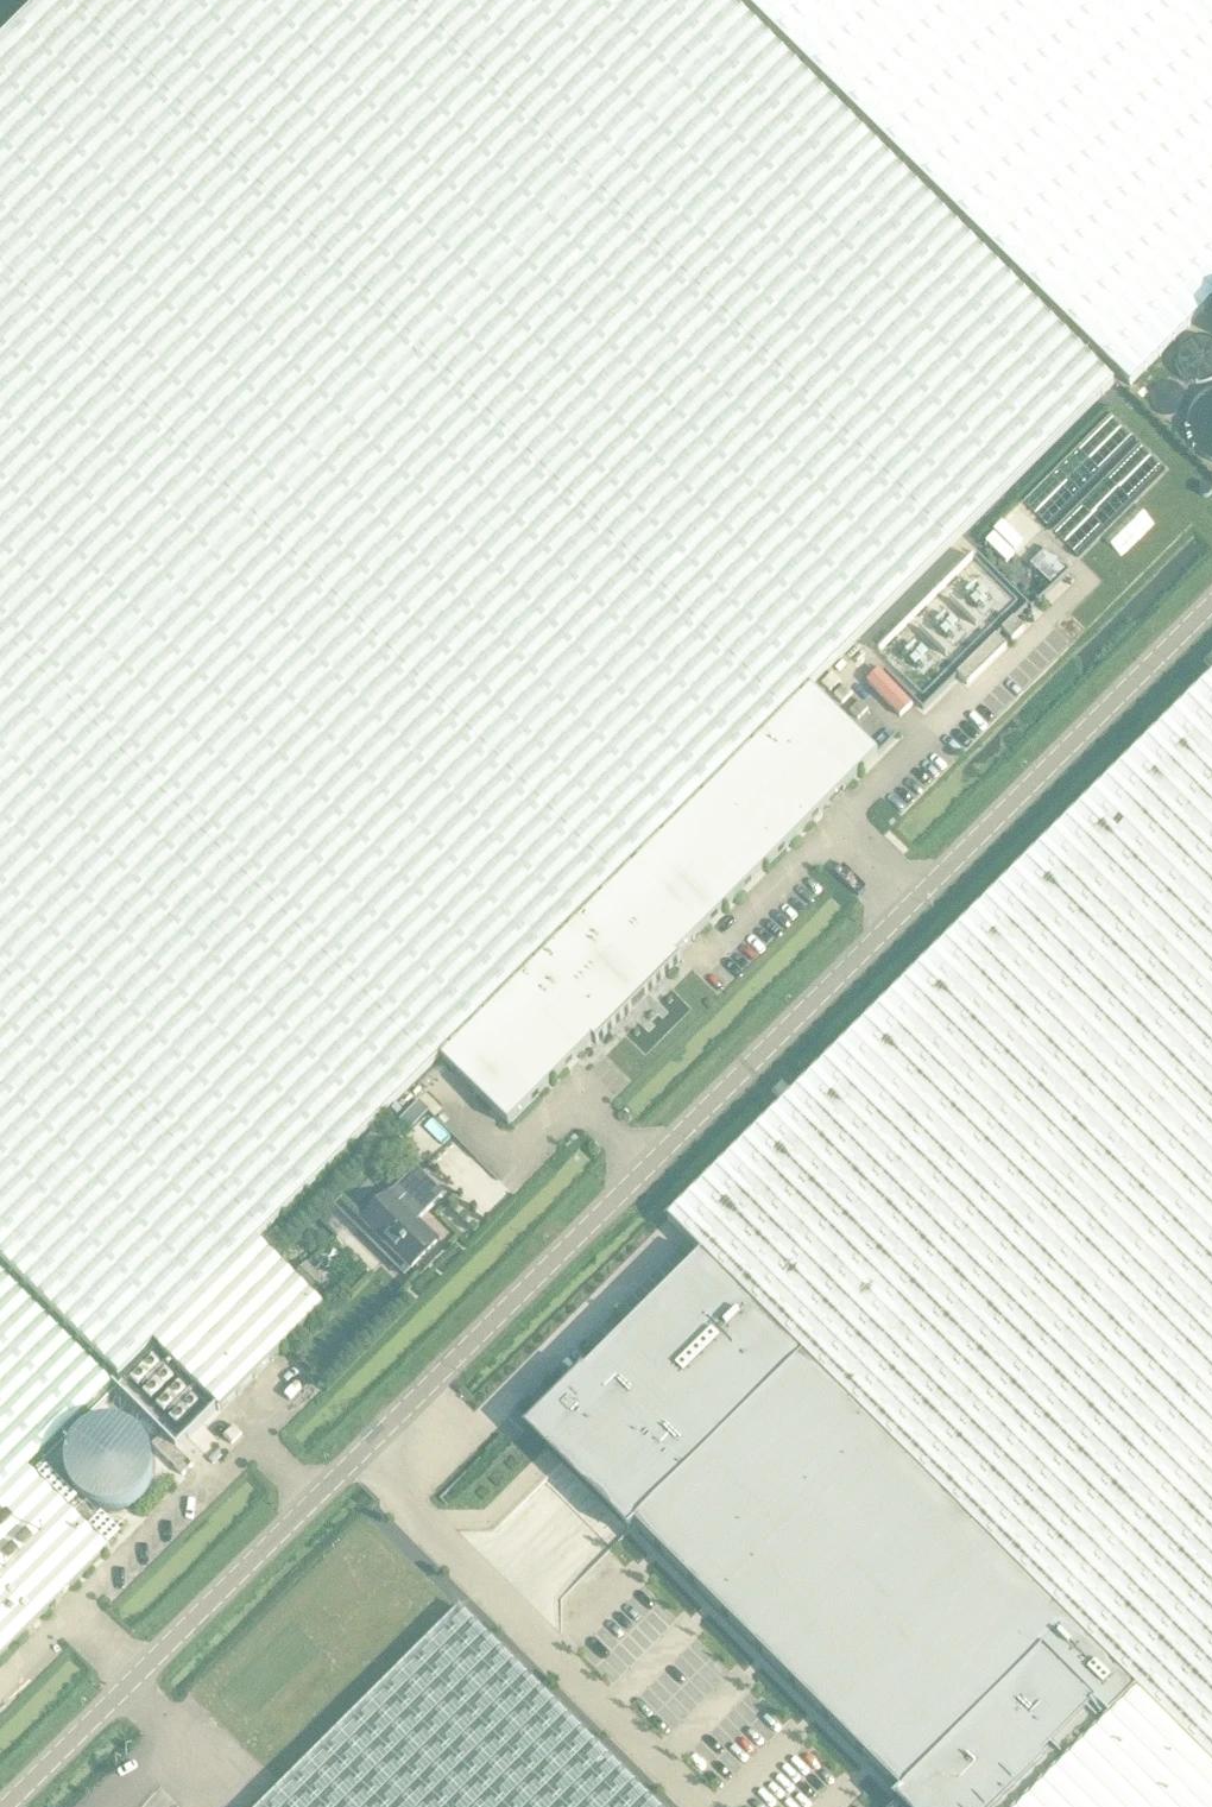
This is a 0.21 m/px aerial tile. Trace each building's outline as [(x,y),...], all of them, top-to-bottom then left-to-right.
[(106,1365),(99,1372),(114,1386),(113,1386),(163,1436),(177,1450),(219,1409),(222,1412),(288,1346),(324,1310),(310,1295),(294,1279),(257,1242),(440,1059),(508,1127),(593,1043),(596,1046),(681,962),(678,959),(679,957),(879,758),(879,757),(811,689),(849,650),(1114,385),(909,179),(730,0),(47,0),(0,47),(0,1259),(106,1365)] [(1130,386),(1211,304),(1211,0),(740,0),(1130,386)] [(1024,630),(1014,620),(1002,631),(1013,642),(1024,630)] [(996,637),(957,676),(968,686),(1007,648),(996,637)] [(673,1224),(1211,1765),(1211,687),(673,1224)] [(400,1123),(410,1132),(428,1114),(419,1104),(400,1123)] [(416,1171),(365,1223),(374,1232),(367,1239),(403,1273),(434,1241),(414,1221),(440,1194),(416,1171)] [(277,1230),(267,1239),(275,1247),(285,1238),(277,1230)] [(524,1431),(629,1536),(636,1528),(748,1641),(854,1747),(901,1794),(893,1802),(899,1806),(1025,1806),(1139,1694),(703,1257),(585,1374),(583,1372),(524,1431)] [(29,1471),(113,1387),(113,1386),(114,1386),(99,1372),(106,1365),(0,1259),(0,1500),(29,1471)] [(307,1265),(294,1279),(310,1295),(324,1282),(307,1265)] [(103,1512),(110,1512),(117,1512),(124,1510),(131,1507),(137,1503),(142,1498),(147,1493),(150,1486),(153,1479),(154,1472),(154,1465),(152,1458),(150,1451),(147,1445),(142,1439),(137,1434),(131,1430),(124,1427),(117,1426),(110,1425),(102,1426),(95,1428),(88,1431),(82,1436),(76,1441),(72,1447),(69,1454),(67,1462),(66,1469),(67,1477),(69,1484),(72,1491),(77,1497),(82,1502),(88,1507),(95,1510),(103,1512)] [(163,1436),(153,1446),(183,1477),(194,1467),(177,1450),(163,1436)] [(204,1437),(196,1446),(204,1454),(212,1445),(204,1437)] [(46,1615),(109,1552),(29,1471),(0,1500),(0,1661),(30,1631),(15,1616),(31,1600),(46,1615)] [(30,1631),(46,1615),(31,1600),(15,1616),(30,1631)] [(459,1612),(262,1806),(654,1806),(459,1612)] [(1205,1760),(1139,1694),(1025,1806),(1211,1806),(1211,1767),(1205,1760)]
